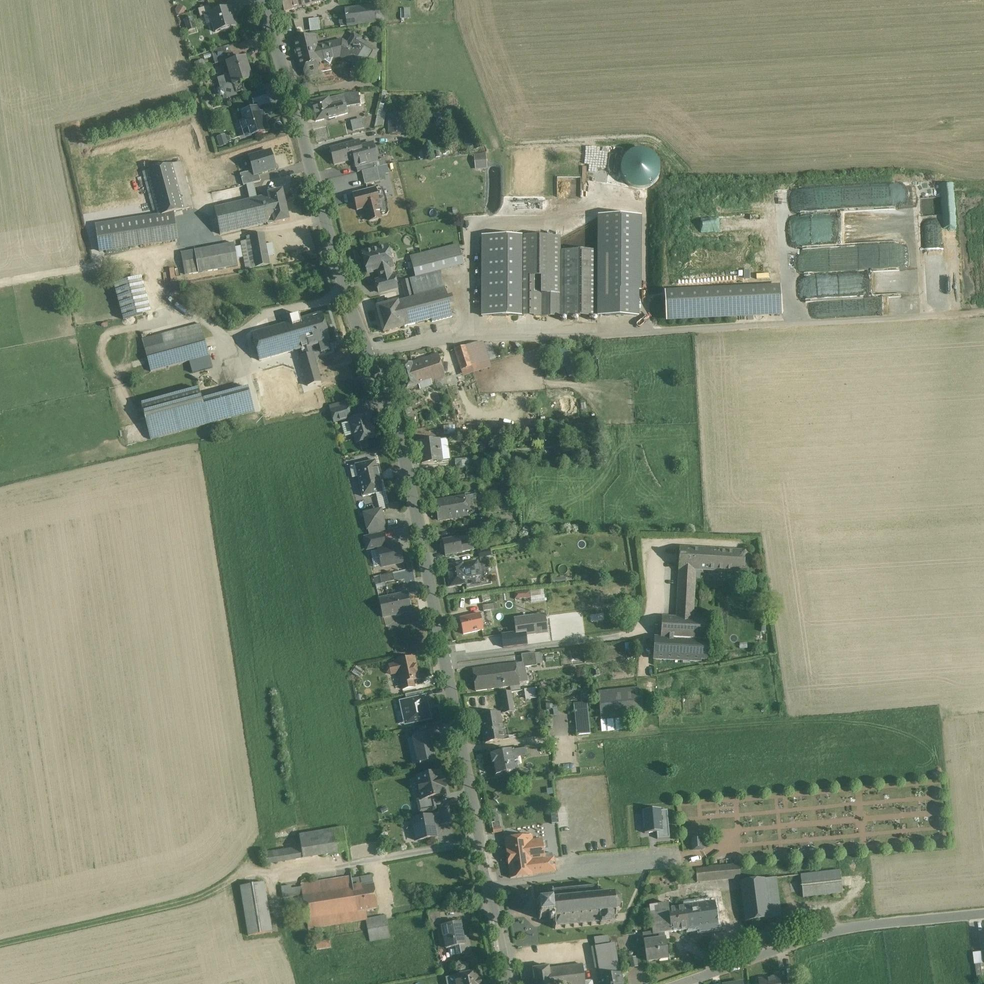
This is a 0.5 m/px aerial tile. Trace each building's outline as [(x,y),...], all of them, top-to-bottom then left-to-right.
[(285,12),(301,7),(299,0),(282,0),(285,12)] [(209,6),(198,10),(200,17),(210,14),(211,14),(211,13),(209,6)] [(374,6),(345,10),(347,26),(376,22),(374,6)] [(381,6),(374,6),(376,22),(383,21),(381,6)] [(229,8),(211,13),(211,14),(210,14),(215,33),(235,27),(229,8)] [(338,12),(320,15),(323,31),(341,28),(338,12)] [(192,18),(184,20),(188,32),(195,29),(192,18)] [(311,19),(312,30),(321,29),(319,18),(311,19)] [(314,36),(293,41),(299,67),(303,67),(305,77),(318,74),(316,64),(321,63),(320,62),(325,61),(330,64),(333,59),(337,58),(340,58),(345,61),(347,58),(351,60),(357,51),(361,54),(367,45),(360,41),(361,39),(354,35),(348,45),(342,41),(317,47),(314,36)] [(361,54),(357,51),(351,60),(366,70),(378,51),(367,45),(361,54)] [(223,48),(211,52),(215,64),(227,61),(223,48)] [(251,80),(244,58),(227,63),(231,76),(233,86),(241,83),(251,80)] [(231,76),(220,79),(226,98),(243,93),(241,83),(233,86),(231,76)] [(382,91),(358,93),(360,104),(364,104),(363,96),(381,95),(382,91)] [(264,92),(251,96),(254,108),(268,104),(264,92)] [(358,93),(342,94),(343,96),(345,107),(346,107),(360,105),(360,104),(358,93)] [(343,96),(329,100),(330,106),(341,103),(342,108),(345,107),(343,96)] [(341,103),(330,106),(329,100),(328,98),(311,102),(315,122),(344,115),(342,108),(341,103)] [(257,109),(242,114),(244,121),(240,122),(245,138),(268,131),(265,122),(267,121),(265,117),(264,117),(263,113),(259,115),(257,109)] [(377,114),(346,121),(349,132),(364,129),(365,131),(374,129),(377,114)] [(403,134),(403,114),(388,114),(388,134),(403,134)] [(218,137),(221,146),(229,144),(226,134),(218,137)] [(358,141),(329,148),(334,165),(354,160),(362,157),(360,147),(358,141)] [(377,148),(373,145),(372,143),(360,147),(362,157),(354,160),(355,163),(354,163),(353,164),(354,167),(355,167),(356,167),(366,164),(377,161),(376,159),(379,156),(377,148)] [(263,152),(248,157),(253,171),(254,175),(258,174),(275,169),(270,152),(263,154),(263,152)] [(485,154),(475,155),(476,163),(486,162),(485,154)] [(377,161),(366,164),(368,170),(376,168),(386,166),(384,159),(377,161)] [(181,163),(171,165),(181,200),(190,197),(181,163)] [(366,164),(356,167),(357,173),(361,172),(368,170),(366,164)] [(171,165),(146,171),(157,211),(158,216),(172,213),(183,210),(181,200),(171,165)] [(368,170),(361,172),(364,185),(379,181),(376,168),(368,170)] [(157,211),(146,171),(143,172),(153,212),(157,211)] [(253,171),(245,173),(240,174),(243,186),(246,185),(253,184),(260,182),(258,174),(254,175),(253,171)] [(253,184),(246,185),(250,200),(257,198),(253,184)] [(942,184),(944,230),(956,230),(953,184),(942,184)] [(375,188),(352,194),(356,211),(365,209),(368,221),(387,216),(388,213),(382,188),(375,190),(375,188)] [(282,191),(268,194),(268,195),(275,223),(288,220),(282,191)] [(250,200),(214,208),(220,234),(267,223),(268,225),(275,223),(268,195),(257,198),(250,200)] [(190,197),(181,200),(183,210),(192,207),(190,197)] [(158,216),(96,226),(100,252),(176,240),(172,213),(158,216)] [(600,251),(600,317),(639,317),(639,215),(600,215),(600,251)] [(263,234),(246,237),(247,241),(240,242),(245,269),(269,265),(267,256),(265,245),(263,234)] [(481,317),(518,317),(518,237),(481,237),(481,317)] [(560,237),(518,237),(518,317),(560,316),(560,251),(560,237)] [(234,243),(194,251),(197,268),(198,272),(238,266),(235,247),(234,243)] [(272,244),(265,245),(267,256),(274,255),(272,244)] [(386,247),(362,253),(367,273),(378,271),(381,280),(390,278),(388,268),(392,267),(386,247)] [(456,250),(407,257),(409,272),(458,265),(456,250)] [(194,251),(181,253),(184,270),(197,268),(194,251)] [(600,251),(560,251),(560,316),(600,317),(600,251)] [(381,280),(376,282),(379,293),(396,289),(393,277),(390,278),(381,280)] [(141,278),(114,285),(123,320),(150,313),(141,278)] [(408,282),(402,283),(406,300),(412,298),(408,282)] [(666,291),(668,321),(781,315),(779,284),(666,291)] [(406,300),(397,302),(404,327),(431,320),(432,322),(452,317),(445,290),(412,298),(406,300)] [(397,302),(376,307),(383,332),(404,327),(397,302)] [(321,314),(299,320),(307,347),(311,346),(329,341),(321,314)] [(299,320),(252,334),(259,361),(300,349),(307,347),(299,320)] [(200,324),(142,340),(150,372),(209,356),(200,324)] [(481,343),(474,343),(475,344),(477,353),(472,355),(473,359),(475,365),(487,362),(481,343)] [(477,353),(475,344),(469,346),(472,355),(477,353)] [(314,356),(311,346),(307,347),(300,349),(306,372),(310,386),(321,383),(314,356)] [(469,346),(455,351),(459,364),(473,359),(472,355),(469,346)] [(437,356),(412,364),(418,383),(425,381),(425,383),(443,377),(437,356)] [(475,365),(473,359),(459,364),(461,370),(470,367),(475,365)] [(487,362),(475,365),(470,367),(472,373),(489,368),(487,362)] [(412,363),(395,369),(402,390),(418,384),(418,383),(412,364),(412,363)] [(306,372),(293,376),(297,390),(310,386),(306,372)] [(293,376),(275,381),(279,395),(297,390),(293,376)] [(297,390),(279,395),(285,417),(327,405),(321,383),(310,386),(297,390)] [(248,388),(202,401),(199,389),(141,405),(150,439),(254,411),(248,388)] [(348,406),(330,411),(334,422),(351,417),(348,406)] [(368,415),(350,420),(352,428),(351,431),(352,436),(355,437),(356,441),(358,442),(366,440),(367,438),(372,436),(373,434),(372,429),(370,427),(368,421),(369,419),(368,415)] [(447,439),(438,440),(441,461),(449,460),(447,439)] [(438,440),(419,442),(421,464),(441,462),(441,461),(438,440)] [(468,459),(454,460),(455,469),(469,468),(468,459)] [(375,461),(354,466),(361,497),(382,492),(380,485),(381,485),(378,469),(377,469),(375,461)] [(463,497),(435,501),(438,521),(466,516),(463,497)] [(381,511),(364,515),(367,530),(384,526),(381,511)] [(382,534),(364,538),(367,550),(384,546),(382,534)] [(459,537),(442,539),(444,555),(461,553),(461,551),(460,541),(459,537)] [(471,540),(460,541),(461,551),(473,550),(471,540)] [(398,546),(378,550),(382,567),(402,562),(398,546)] [(745,552),(679,548),(678,569),(694,570),(744,573),(745,552)] [(489,551),(478,553),(479,559),(490,556),(489,551)] [(477,563),(462,565),(464,578),(479,576),(477,563)] [(462,565),(446,567),(450,587),(465,584),(464,578),(462,565)] [(694,570),(678,569),(674,619),(691,620),(694,570)] [(392,573),(379,576),(381,584),(394,581),(392,573)] [(530,591),(514,592),(515,600),(530,598),(530,591)] [(407,593),(379,599),(383,618),(411,612),(407,593)] [(480,613),(459,618),(463,634),(484,630),(480,613)] [(544,616),(533,617),(536,634),(546,633),(544,616)] [(533,617),(514,620),(516,638),(525,637),(525,636),(536,634),(533,617)] [(674,619),(660,618),(659,642),(653,641),(652,659),(701,662),(701,660),(705,660),(708,621),(691,620),(674,619)] [(534,653),(521,655),(522,663),(522,668),(525,668),(536,666),(534,653)] [(414,658),(396,662),(396,664),(388,666),(386,669),(387,673),(390,675),(398,673),(402,690),(413,687),(412,680),(418,679),(414,658)] [(522,663),(472,670),(475,692),(499,688),(497,674),(516,672),(518,682),(527,680),(525,668),(522,668),(522,663)] [(516,672),(497,674),(499,688),(519,686),(518,682),(516,672)] [(640,688),(598,692),(601,720),(622,718),(643,716),(640,688)] [(536,689),(524,690),(525,699),(537,697),(536,689)] [(422,691),(405,695),(406,701),(423,697),(422,691)] [(511,692),(500,693),(504,713),(514,711),(511,692)] [(406,701),(400,702),(405,725),(430,719),(425,697),(423,697),(406,701)] [(587,710),(574,712),(575,721),(588,720),(587,710)] [(497,714),(480,717),(485,743),(502,740),(497,714)] [(622,718),(602,720),(603,730),(623,728),(622,718)] [(588,720),(575,721),(576,735),(590,734),(588,720)] [(425,727),(413,729),(413,730),(415,737),(427,734),(425,727)] [(415,737),(412,738),(418,764),(418,765),(419,765),(420,765),(420,764),(436,761),(435,760),(429,734),(430,734),(429,734),(427,734),(415,737)] [(510,751),(490,755),(491,763),(493,763),(495,776),(517,772),(515,764),(512,765),(511,757),(525,755),(524,750),(510,752),(510,751)] [(440,772),(416,778),(421,800),(444,795),(444,794),(443,787),(444,787),(444,785),(443,779),(441,780),(440,772)] [(448,808),(438,810),(441,825),(451,824),(448,808)] [(644,831),(662,830),(661,809),(643,810),(644,831)] [(433,817),(412,820),(413,829),(412,831),(413,838),(415,840),(415,841),(437,837),(433,817)] [(344,829),(299,836),(301,848),(303,859),(347,852),(344,829)] [(526,835),(504,838),(509,879),(532,876),(532,874),(529,862),(527,842),(526,835)] [(699,836),(690,837),(691,849),(700,848),(699,836)] [(542,840),(527,842),(529,862),(544,860),(544,858),(542,840)] [(303,859),(301,848),(292,849),(294,860),(303,859)] [(292,849),(265,853),(267,864),(294,860),(292,849)] [(544,860),(529,862),(532,874),(555,871),(553,857),(544,858),(544,860)] [(739,865),(701,869),(702,881),(740,878),(739,865)] [(840,870),(800,875),(803,897),(843,893),(840,870)] [(373,877),(353,879),(353,877),(348,878),(350,890),(355,889),(358,912),(365,911),(378,909),(373,877)] [(776,877),(765,878),(770,918),(781,917),(776,877)] [(348,878),(301,884),(301,887),(303,896),(305,910),(307,920),(358,912),(355,889),(350,890),(348,878)] [(765,878),(741,881),(746,921),(770,918),(765,878)] [(272,933),(264,883),(240,887),(248,938),(272,933)] [(588,888),(580,889),(580,887),(579,887),(579,889),(572,890),(571,888),(570,888),(570,890),(563,891),(563,889),(561,889),(561,891),(553,892),(553,890),(551,890),(552,892),(551,892),(549,892),(549,894),(551,894),(552,901),(550,902),(550,903),(540,904),(538,902),(536,904),(539,906),(540,916),(538,919),(539,920),(541,917),(548,917),(548,921),(554,921),(554,926),(552,926),(552,927),(554,927),(555,929),(556,929),(556,927),(564,926),(565,928),(566,928),(566,926),(574,925),(574,927),(575,927),(575,925),(582,925),(582,927),(584,926),(584,924),(591,924),(591,926),(593,926),(592,924),(600,923),(600,925),(601,925),(601,924),(614,923),(613,913),(615,913),(616,914),(617,914),(616,912),(620,907),(622,908),(622,907),(620,906),(620,900),(621,899),(621,898),(619,899),(614,896),(615,893),(614,893),(613,895),(606,896),(606,894),(605,894),(605,896),(599,897),(598,889),(600,889),(600,888),(598,888),(598,887),(598,885),(596,886),(597,888),(589,888),(589,886),(587,886),(588,888)] [(291,886),(281,887),(282,899),(293,897),(292,889),(291,886)] [(301,887),(292,889),(293,897),(303,896),(301,887)] [(715,902),(676,907),(680,930),(700,928),(700,931),(718,929),(715,902)] [(667,903),(648,905),(652,933),(665,932),(680,930),(676,907),(668,908),(667,903)] [(305,910),(298,911),(299,921),(307,920),(305,910)] [(358,912),(307,920),(308,929),(366,920),(366,919),(365,911),(358,912)] [(439,911),(427,913),(430,926),(441,924),(439,911)] [(386,916),(366,919),(366,920),(369,941),(390,938),(386,916)] [(460,923),(441,926),(446,949),(448,949),(464,946),(464,945),(460,923)] [(665,932),(652,933),(653,943),(667,942),(665,932)] [(608,936),(594,938),(595,947),(609,945),(608,936)] [(329,941),(315,943),(316,951),(330,949),(329,941)] [(653,943),(642,944),(644,964),(660,962),(660,958),(668,958),(667,942),(653,943)] [(464,946),(448,949),(450,957),(456,956),(469,954),(467,944),(464,945),(464,946)] [(595,947),(601,983),(621,983),(620,974),(616,975),(611,944),(609,945),(595,947)] [(981,963),(975,964),(978,982),(983,981),(981,963)] [(549,969),(550,983),(584,983),(582,965),(549,969)] [(532,968),(534,983),(550,983),(549,969),(548,966),(532,968)] [(454,977),(454,978),(445,980),(446,983),(481,983),(478,972),(454,977)]
